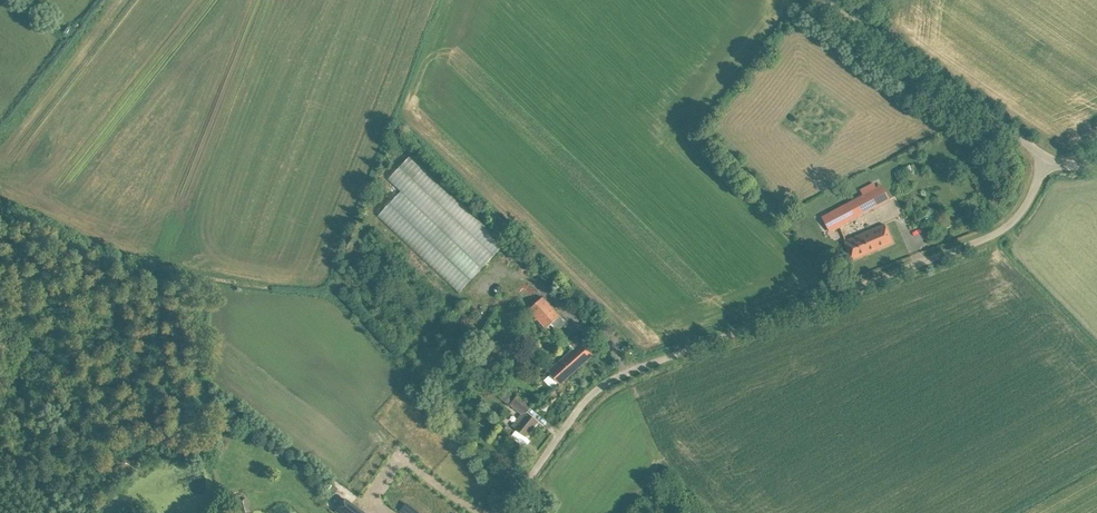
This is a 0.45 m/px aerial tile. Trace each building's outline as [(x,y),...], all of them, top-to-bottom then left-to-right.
[(378,216),(460,292),(506,243),(412,154),(388,179),(401,191),(378,216)] [(909,178),(919,174),(914,164),(905,168),(904,168),(895,172),(899,180),(908,176),(909,178)] [(856,185),(853,180),(846,184),(849,189),(856,185)] [(863,195),(822,217),(830,231),(848,222),(848,221),(884,202),(876,187),(875,188),(873,183),(860,190),(863,195)] [(845,241),(848,249),(853,259),(893,242),(885,224),(845,241)] [(553,324),(558,330),(566,323),(543,297),(530,310),(547,329),(553,324)] [(594,354),(577,335),(568,342),(574,349),(548,372),(560,385),(594,354)] [(512,401),(525,412),(530,406),(517,395),(512,401)] [(516,428),(526,436),(538,422),(527,413),(516,428)] [(335,510),(338,512),(366,512),(345,497),(335,510)]
